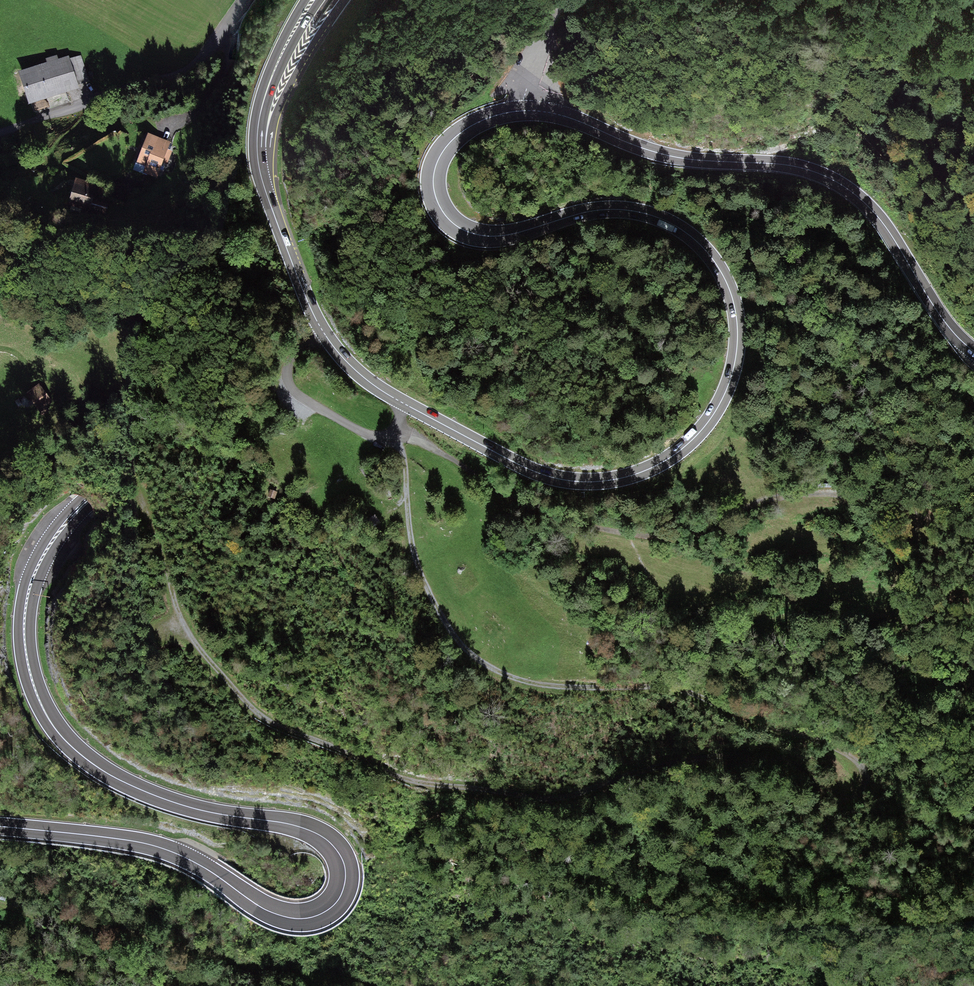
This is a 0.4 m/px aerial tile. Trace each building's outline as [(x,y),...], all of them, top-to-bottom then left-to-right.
[(22,77),(30,99),(86,81),(79,58),(59,65),(57,58),(40,64),(42,70),(22,77)] [(164,151),(167,144),(150,138),(141,162),(143,163),(141,170),(155,175),(157,170),(158,171),(159,169),(157,169),(160,161),(166,163),(170,153),(164,151)] [(80,211),(103,214),(108,200),(101,197),(104,190),(78,182),(72,203),(83,205),(80,211)] [(115,186),(112,195),(122,199),(125,190),(115,186)] [(29,393),(41,410),(51,403),(39,386),(29,393)]
